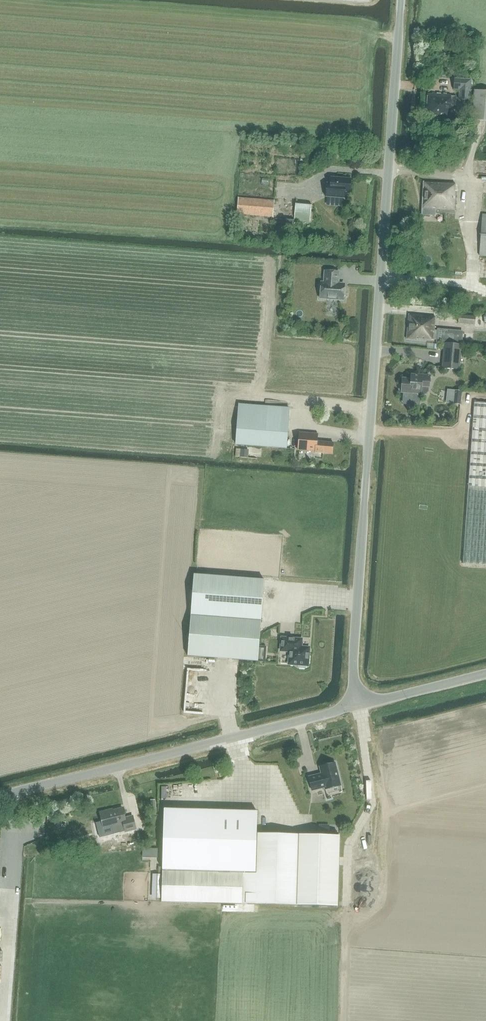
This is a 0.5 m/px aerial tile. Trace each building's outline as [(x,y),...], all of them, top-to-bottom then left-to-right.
[(459,90),(459,100),(470,101),(472,79),(454,79),(454,90),(459,90)] [(472,121),(485,122),(485,92),(475,91),(472,121)] [(451,97),(452,96),(429,95),(427,119),(449,120),(450,113),(451,105),(456,105),(456,98),(451,97)] [(327,184),(326,198),(345,199),(345,193),(350,193),(351,180),(331,178),(331,185),(327,184)] [(455,184),(424,182),(422,215),(435,216),(436,212),(455,214),(456,192),(455,192),(455,184)] [(239,198),(238,214),(273,218),(274,201),(239,198)] [(296,203),(295,221),(310,222),(311,204),(296,203)] [(338,279),(339,272),(326,271),(325,286),(321,286),(320,298),(343,299),(344,297),(345,295),(346,293),(346,291),(346,289),(344,287),(344,284),(337,284),(337,280),(338,280),(338,279)] [(409,313),(409,315),(407,340),(427,342),(427,340),(433,341),(436,316),(409,313)] [(459,325),(476,326),(476,317),(459,316),(459,325)] [(438,342),(462,345),(463,333),(439,331),(438,342)] [(443,368),(459,370),(461,346),(445,345),(443,368)] [(401,384),(400,390),(403,392),(403,393),(410,394),(410,400),(412,402),(417,403),(419,401),(420,394),(426,395),(429,392),(430,377),(413,376),(412,380),(404,380),(404,383),(401,384)] [(455,391),(454,404),(461,405),(462,391),(455,391)] [(236,445),(285,449),(289,409),(239,405),(236,445)] [(472,442),(463,567),(485,568),(485,405),(475,405),(472,442)] [(318,434),(310,433),(299,432),(297,449),(314,451),(314,452),(331,454),(332,442),(317,441),(318,434)] [(236,449),(235,456),(248,458),(249,450),(236,449)] [(194,575),(191,615),(261,621),(264,580),(194,575)] [(191,616),(188,656),(258,661),(261,621),(191,616)] [(302,640),(282,638),(281,651),(290,652),(289,665),(298,665),(299,668),(305,668),(306,666),(308,666),(309,653),(307,653),(308,650),(309,650),(309,648),(301,648),(302,640)] [(341,787),(335,764),(320,767),(321,774),(320,775),(320,776),(317,777),(317,775),(309,777),(312,791),(325,788),(326,791),(341,787)] [(103,829),(112,826),(114,835),(135,829),(132,817),(125,818),(122,808),(113,811),(113,809),(99,813),(103,829)] [(164,809),(162,869),(224,871),(242,872),(257,872),(258,835),(257,835),(257,812),(164,809)] [(329,833),(330,824),(319,824),(319,832),(329,833)] [(242,872),(241,904),(298,905),(300,836),(258,835),(257,872),(242,872)] [(340,838),(300,836),(298,905),(338,907),(340,838)] [(143,857),(150,858),(157,858),(158,849),(143,849),(143,850),(143,857)] [(162,869),(161,901),(241,904),(242,872),(224,871),(162,869)]
